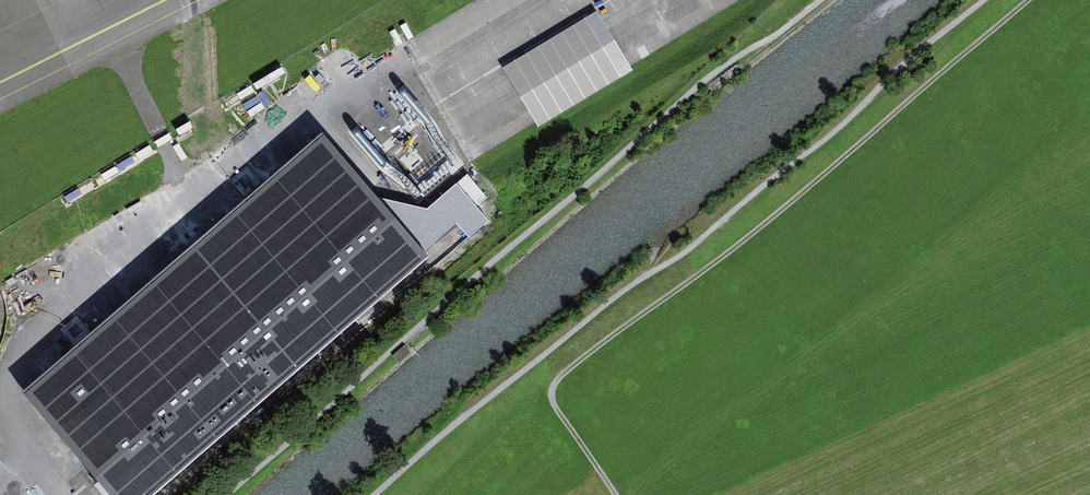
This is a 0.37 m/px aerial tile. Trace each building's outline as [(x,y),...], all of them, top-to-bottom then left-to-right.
[(631,66),(600,12),(506,66),(540,124),(634,70),(631,66)] [(321,134),(23,392),(112,494),(151,494),(427,256),(321,134)]
